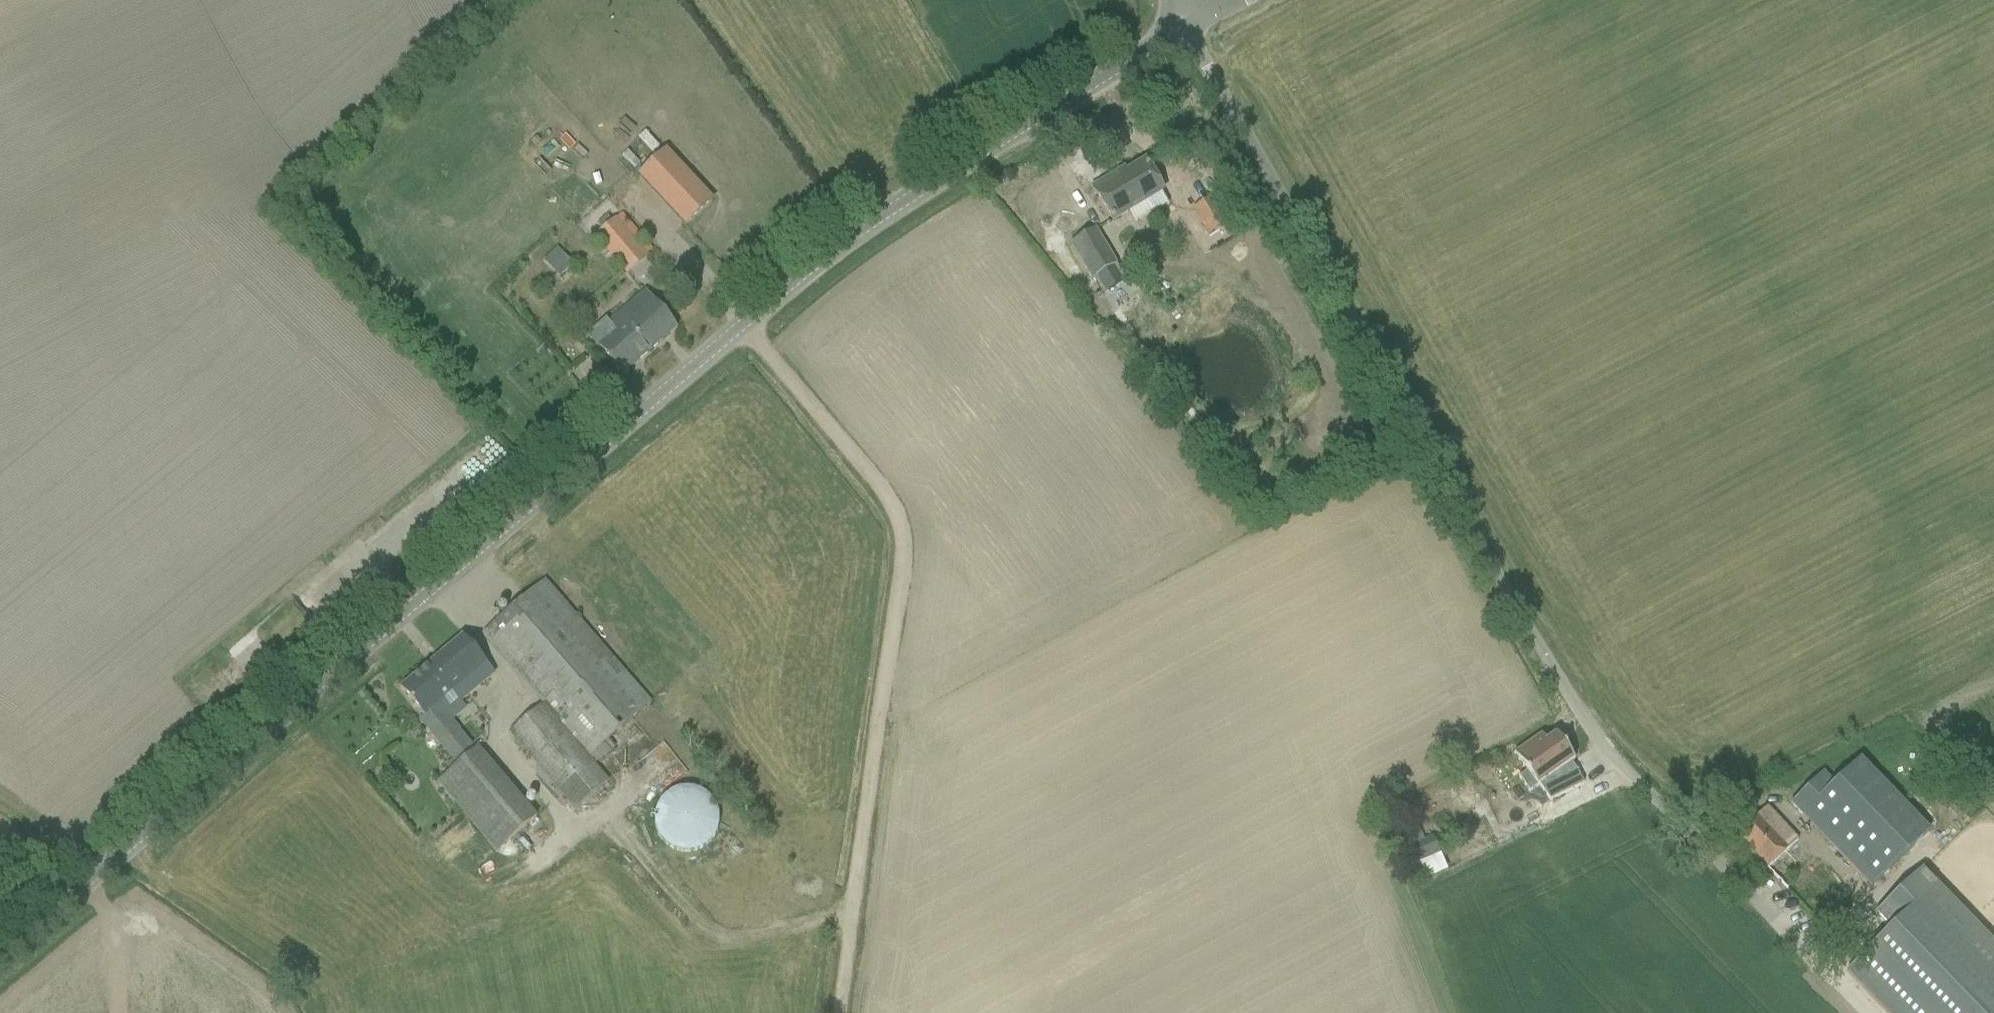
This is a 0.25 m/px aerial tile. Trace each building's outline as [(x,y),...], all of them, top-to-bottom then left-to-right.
[(665,154),(639,178),(672,214),(684,226),(710,202),(699,190),(665,154)] [(1094,193),(1105,210),(1112,222),(1143,203),(1151,215),(1168,206),(1160,192),(1162,191),(1145,162),(1094,193)] [(1225,225),(1210,200),(1191,211),(1206,236),(1225,225)] [(1249,211),(1243,201),(1233,207),(1239,217),(1249,211)] [(1094,231),(1073,244),(1094,278),(1115,266),(1094,231)] [(557,249),(543,262),(559,279),(573,266),(557,249)] [(607,323),(590,338),(599,348),(598,349),(621,376),(676,329),(644,291),(607,323)] [(482,635),(495,650),(543,705),(510,734),(575,809),(608,781),(594,764),(614,747),(608,740),(650,703),(544,582),(482,635)] [(401,689),(414,705),(424,717),(421,720),(455,760),(448,766),(454,772),(440,784),(499,852),(538,818),(479,750),(476,753),(445,717),(495,674),(476,653),(463,637),(401,689)] [(1555,734),(1538,746),(1527,754),(1528,754),(1518,761),(1537,788),(1547,781),(1574,762),(1555,734)] [(1928,834),(1859,761),(1833,786),(1822,774),(1790,805),(1870,888),(1928,834)] [(653,811),(651,819),(653,832),(658,841),(664,847),(671,851),(680,853),(691,852),(699,851),(709,846),(716,837),(720,825),(719,814),(717,806),(712,798),(704,792),(698,789),(691,788),(682,788),(670,791),(662,795),(657,802),(653,811)] [(1531,789),(1503,802),(1510,816),(1538,803),(1531,789)] [(1420,800),(1438,843),(1472,828),(1456,790),(1444,795),(1442,790),(1420,800)] [(1767,808),(1750,824),(1736,837),(1767,870),(1798,841),(1767,808)] [(1423,840),(1401,848),(1409,869),(1431,860),(1423,840)] [(1890,932),(1936,886),(1921,870),(1874,915),(1890,932)] [(1936,886),(1890,932),(1845,975),(1882,1012),(1993,1012),(1993,946),(1936,886)]
